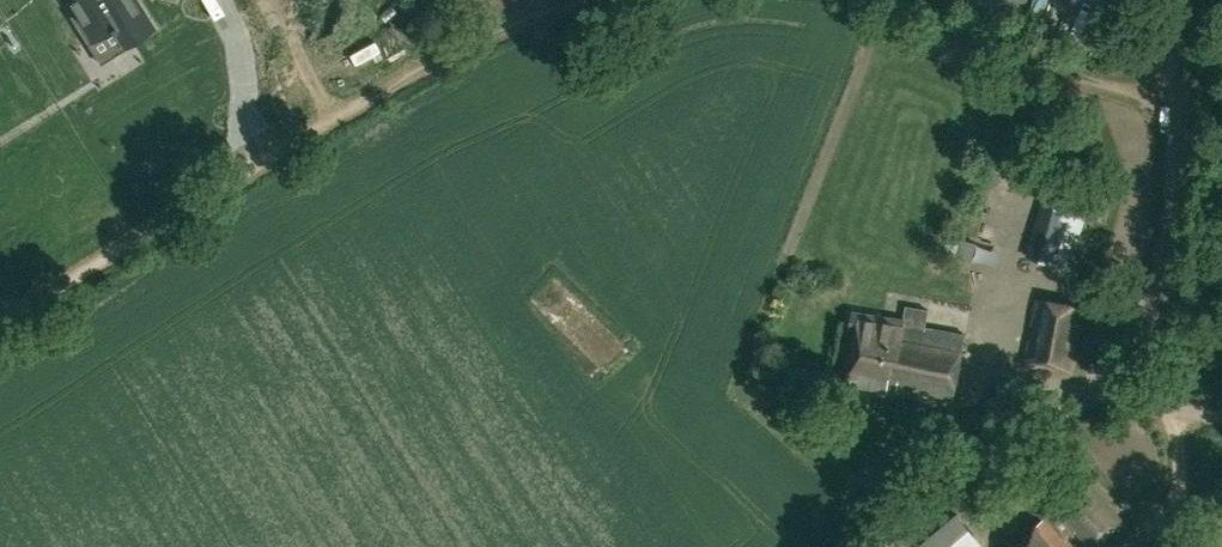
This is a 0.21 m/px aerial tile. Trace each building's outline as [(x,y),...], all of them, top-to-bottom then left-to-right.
[(75,13),(71,16),(87,41),(113,25),(125,43),(127,42),(151,26),(134,0),(66,0),(75,13)] [(1016,23),(1027,0),(965,0),(1016,23)] [(1043,200),(1027,256),(1070,268),(1086,213),(1053,203),(1043,200)] [(1073,374),(1085,309),(1037,300),(1025,365),(1073,374)] [(856,333),(848,386),(888,392),(888,389),(955,400),(965,336),(926,329),(929,311),(907,308),(905,321),(859,314),(854,313),(851,332),(856,333)] [(1056,509),(1074,529),(1089,546),(1091,546),(1121,521),(1086,482),(1056,509)] [(1074,529),(1056,509),(1012,546),(1076,546),(1066,536),(1074,529)] [(957,514),(918,546),(979,546),(982,544),(957,514)]
